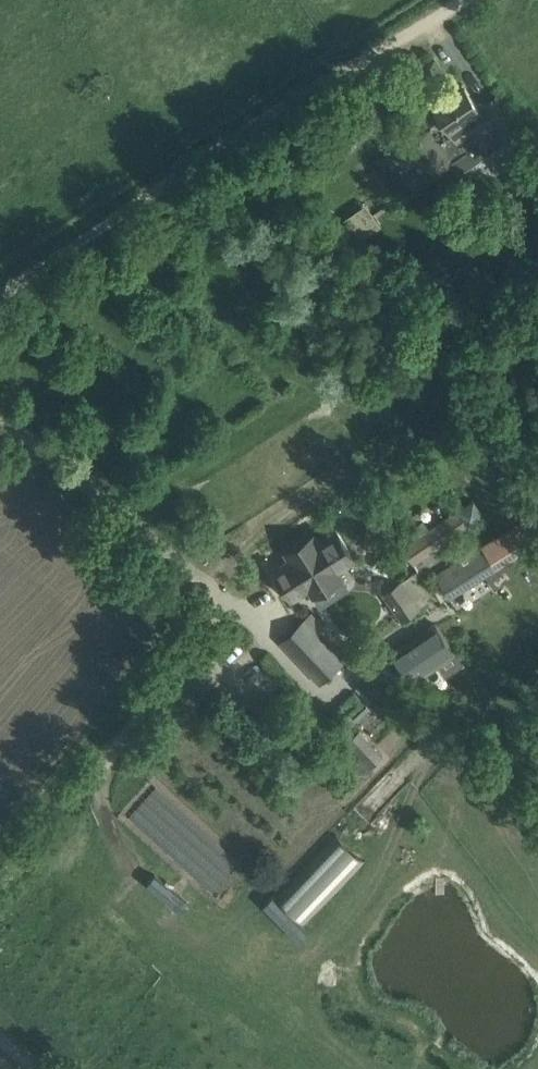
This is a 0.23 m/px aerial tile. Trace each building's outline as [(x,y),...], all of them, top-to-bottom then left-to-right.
[(431,129),(446,150),(454,162),(459,170),(488,151),(506,139),(507,138),(521,160),(537,185),(537,156),(535,151),(520,129),(497,95),(480,107),(465,86),(435,107),(444,120),(431,129)] [(419,158),(432,176),(454,162),(431,129),(396,152),(406,167),(419,158)] [(362,206),(345,218),(360,240),(377,228),(362,206)] [(436,591),(443,601),(452,595),(452,596),(498,568),(497,567),(537,541),(537,513),(535,508),(482,542),(486,548),(440,576),(445,585),(436,591)] [(427,532),(405,547),(415,562),(460,532),(470,526),(458,510),(437,525),(427,532)] [(278,568),(276,569),(295,599),(296,598),(311,590),(319,603),(349,584),(341,571),(356,562),(338,532),(338,531),(336,532),(278,568)] [(404,581),(384,595),(402,621),(409,616),(410,617),(423,608),(404,581)] [(304,620),(281,642),(320,683),(343,661),(316,632),(323,625),(313,614),(305,622),(304,620)] [(435,623),(391,653),(412,684),(438,666),(456,654),(435,623)] [(344,745),(367,770),(382,755),(360,731),(344,745)] [(143,767),(136,760),(130,766),(137,773),(143,767)]
